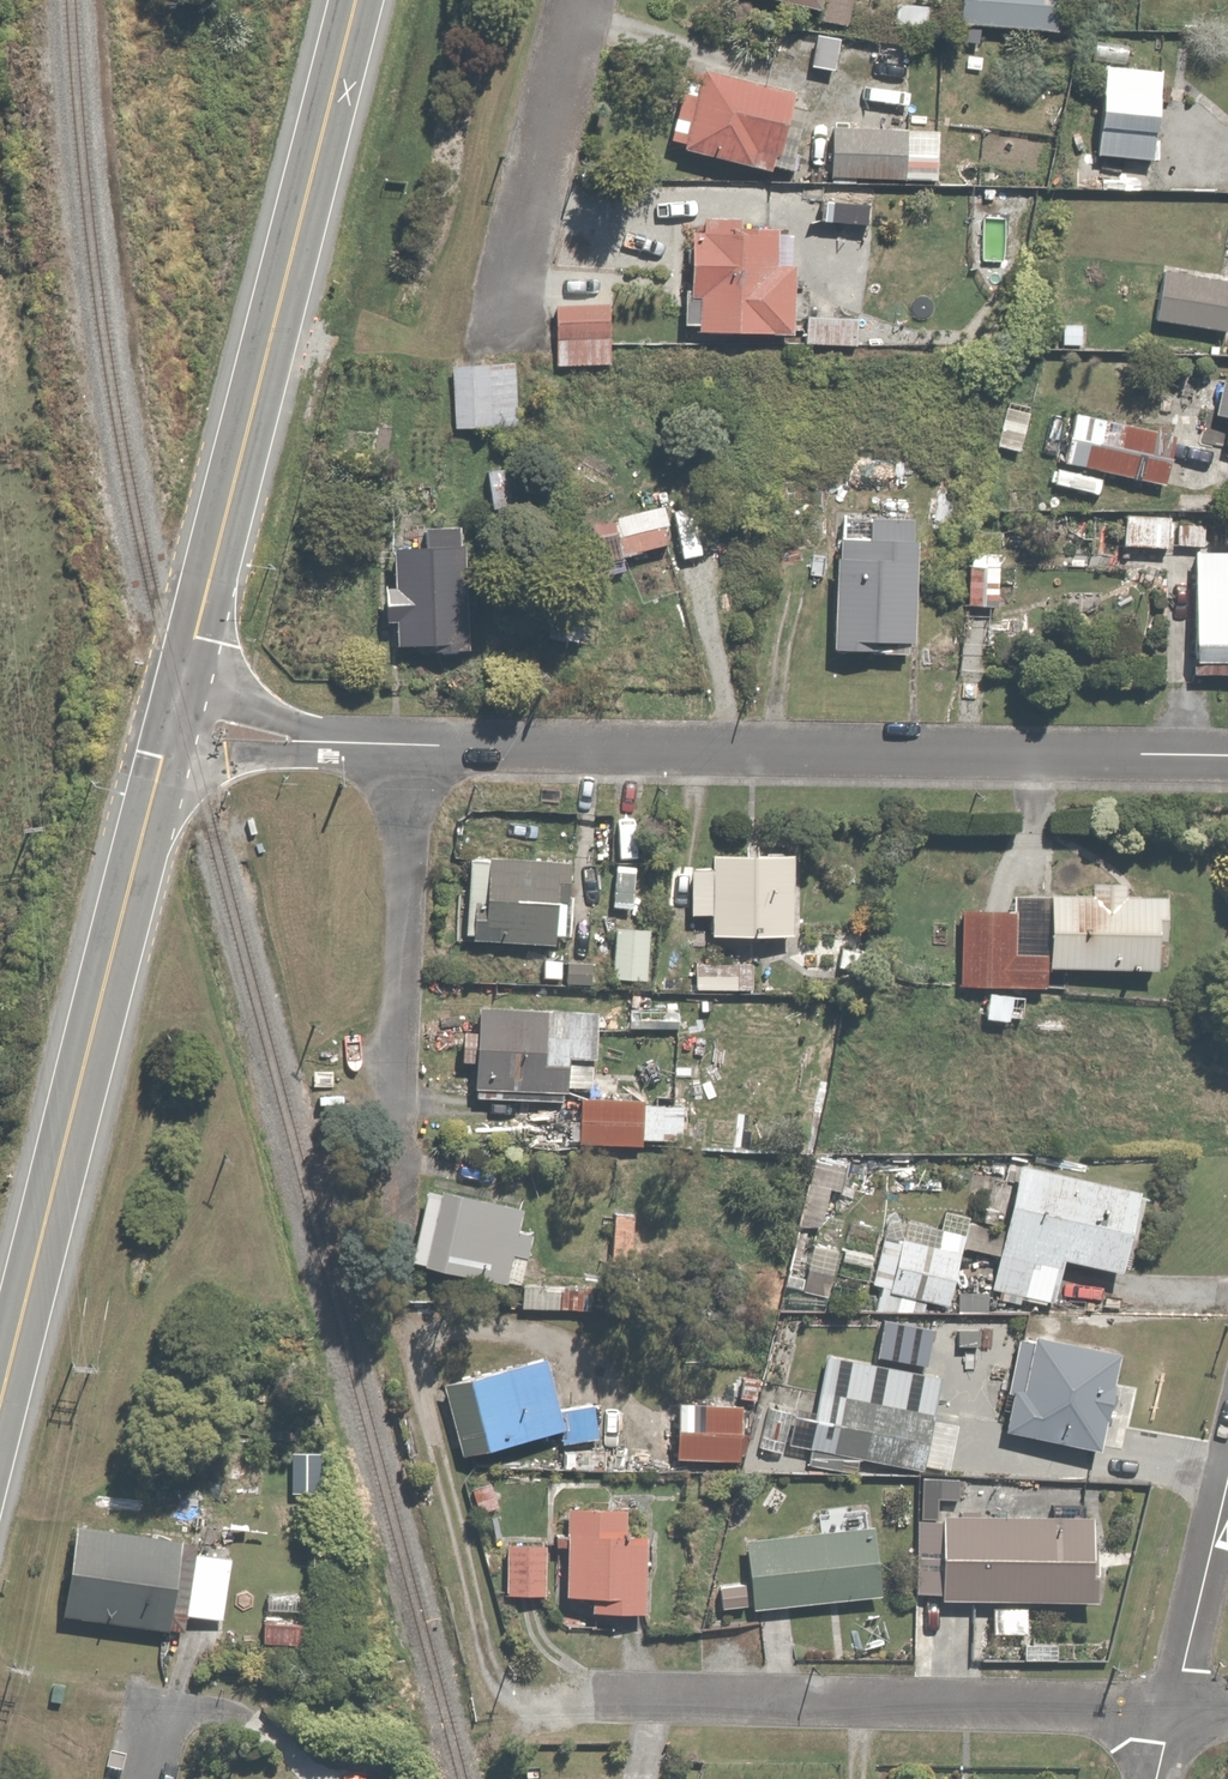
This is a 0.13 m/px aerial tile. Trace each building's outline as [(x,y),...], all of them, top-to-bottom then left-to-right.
[(823,12),(820,20),(847,28),(855,0),(781,0),(823,12)] [(964,28),(1062,29),(1063,0),(964,0),(964,28)] [(932,1),(895,1),(896,26),(932,26),(932,1)] [(1168,65),(1108,64),(1102,157),(1162,160),(1168,65)] [(691,152),(773,177),(777,177),(801,98),(710,71),(705,87),(693,84),(676,138),(694,143),(691,152)] [(942,123),(836,123),(836,181),(942,181),(942,123)] [(710,229),(696,228),(694,292),(688,292),(687,332),(701,332),(700,335),(798,338),(800,268),(783,267),(784,231),(738,230),(739,221),(710,220),(710,229)] [(1167,270),(1160,321),(1227,329),(1227,277),(1167,270)] [(614,298),(560,300),(563,362),(616,361),(614,298)] [(866,315),(812,314),(810,345),(866,346),(866,315)] [(480,362),(457,362),(457,431),(523,431),(523,359),(480,359),(480,362)] [(1080,414),(1068,463),(1170,488),(1182,439),(1080,414)] [(516,466),(491,469),(495,504),(520,501),(516,466)] [(1172,510),(1129,511),(1130,546),(1173,545),(1172,510)] [(839,647),(917,651),(924,520),(845,516),(839,647)] [(1209,520),(1178,521),(1179,545),(1209,545),(1209,520)] [(428,544),(400,544),(400,586),(390,586),(390,626),(401,626),(401,651),(477,651),(477,527),(428,527),(428,544)] [(1202,549),(1199,669),(1227,669),(1227,550),(1202,549)] [(1007,564),(975,563),(974,609),(1006,609),(1007,564)] [(575,853),(474,847),(469,937),(477,938),(477,947),(559,951),(559,937),(571,938),(575,853)] [(718,916),(718,943),(798,943),(798,852),(718,852),(718,870),(694,870),(694,915),(718,916)] [(1053,993),(1053,973),(1163,974),(1163,940),(1173,940),(1174,895),(1131,895),(1132,882),(1094,881),(1093,897),(1017,897),(1017,910),(966,910),(965,992),(1053,993)] [(656,928),(620,925),(615,979),(651,982),(656,928)] [(700,961),(699,991),(745,992),(746,962),(700,961)] [(603,1010),(485,1002),(484,1033),(469,1032),(468,1060),(479,1060),(477,1097),(507,1099),(508,1090),(563,1093),(562,1104),(578,1105),(580,1058),(601,1059),(603,1010)] [(685,1003),(633,1002),(633,1030),(684,1031),(685,1003)] [(646,1097),(583,1097),(583,1145),(646,1145),(646,1097)] [(1009,1220),(947,1205),(941,1229),(894,1218),(877,1288),(886,1290),(880,1314),(929,1313),(931,1303),(953,1307),(966,1251),(1000,1259),(994,1286),(1065,1302),(1075,1261),(1135,1275),(1155,1193),(1024,1162),(1016,1195),(1009,1220)] [(530,1215),(433,1192),(415,1266),(526,1292),(531,1269),(535,1270),(546,1225),(529,1221),(530,1215)] [(639,1206),(593,1207),(594,1257),(618,1256),(618,1262),(640,1262),(639,1206)] [(846,1247),(816,1242),(809,1291),(838,1295),(846,1247)] [(1124,1362),(1027,1342),(1008,1430),(1105,1451),(1124,1362)] [(948,1375),(832,1350),(811,1447),(817,1449),(813,1468),(864,1479),(868,1459),(926,1472),(948,1375)] [(548,1363),(456,1385),(476,1466),(608,1435),(601,1404),(560,1414),(548,1363)] [(746,1401),(682,1400),(681,1461),(745,1462),(746,1401)] [(636,1512),(573,1511),(572,1599),(596,1599),(596,1620),(651,1620),(652,1540),(635,1540),(636,1512)] [(1098,1518),(947,1519),(948,1600),(1099,1598),(1099,1540),(1098,1518)] [(204,1545),(81,1526),(67,1613),(190,1632),(193,1613),(227,1619),(236,1559),(202,1554),(204,1545)] [(880,1529),(752,1539),(757,1612),(762,1611),(766,1659),(794,1657),(790,1607),(885,1600),(880,1529)] [(552,1542),(512,1541),(511,1594),(550,1595),(552,1542)] [(750,1580),(724,1581),(725,1610),(751,1608),(750,1580)]
